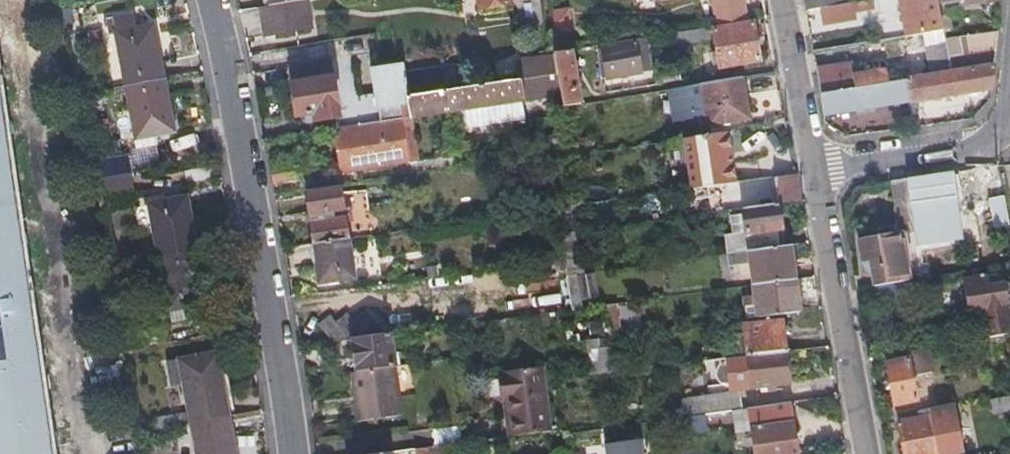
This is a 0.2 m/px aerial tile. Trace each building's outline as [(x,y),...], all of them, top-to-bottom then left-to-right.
[(307,2),(310,1),(310,0),(267,0),(269,8),(307,2)] [(482,11),(517,5),(516,0),(480,0),(482,11)] [(719,28),(748,23),(744,0),(714,0),(719,28)] [(807,10),(825,7),(837,5),(837,0),(805,0),(807,10)] [(940,11),(937,0),(918,0),(924,34),(943,30),(941,15),(940,11)] [(940,11),(948,10),(947,3),(962,0),(937,0),(940,11)] [(965,7),(964,0),(962,0),(947,3),(948,10),(965,7)] [(311,28),(307,2),(269,8),(258,10),(262,36),(311,28)] [(825,7),(827,15),(828,23),(863,17),(860,2),(837,5),(825,7)] [(569,13),(554,15),(554,35),(572,33),(569,13)] [(949,14),(941,15),(943,30),(952,28),(949,14)] [(712,53),(712,56),(713,59),(720,57),(722,68),(761,61),(755,27),(716,34),(719,51),(712,53)] [(685,33),(686,38),(687,43),(709,39),(707,29),(685,33)] [(127,90),(164,82),(155,30),(118,37),(127,90)] [(945,40),(943,30),(924,34),(931,75),(952,72),(945,40)] [(945,40),(952,72),(993,65),(993,64),(998,32),(945,40)] [(673,46),(687,43),(686,38),(685,33),(672,36),(673,46)] [(608,80),(631,76),(653,71),(650,55),(639,56),(636,45),(603,51),(608,80)] [(554,55),(558,74),(565,109),(582,106),(572,52),(554,55)] [(516,61),(519,80),(558,74),(554,55),(516,61)] [(309,124),(324,122),(338,120),(340,108),(334,62),(292,68),(299,117),(308,115),(309,124)] [(865,108),(912,101),(909,78),(888,81),(886,69),(853,75),(851,62),(817,68),(826,115),(855,110),(865,108)] [(993,65),(952,72),(931,75),(909,78),(912,101),(991,88),(993,65)] [(373,74),(381,123),(412,118),(409,98),(446,92),(459,90),(455,67),(424,73),(422,67),(394,71),(373,74)] [(519,80),(483,86),(487,107),(554,97),(557,111),(565,109),(558,74),(519,80)] [(599,76),(591,78),(593,92),(602,91),(599,76)] [(744,76),(673,89),(679,119),(708,114),(710,127),(751,119),(744,76)] [(174,135),(164,82),(127,90),(137,142),(174,135)] [(459,90),(446,92),(450,112),(487,107),(483,86),(459,90)] [(0,87),(0,453),(50,453),(0,87)] [(450,112),(446,92),(409,98),(412,118),(450,112)] [(914,127),(918,126),(922,125),(920,117),(913,118),(914,127)] [(412,118),(381,123),(336,130),(343,172),(419,162),(412,118)] [(686,137),(694,188),(736,182),(728,130),(686,137)] [(315,160),(306,161),(309,174),(318,173),(315,160)] [(962,265),(963,267),(964,270),(988,265),(976,234),(969,235),(970,242),(964,242),(953,172),(891,181),(895,207),(910,205),(915,232),(921,273),(962,265)] [(976,234),(953,172),(964,242),(970,242),(969,235),(976,234)] [(776,176),(777,180),(778,184),(745,190),(747,204),(780,200),(781,203),(800,201),(796,173),(776,176)] [(93,182),(95,191),(97,200),(131,194),(128,176),(93,182)] [(315,243),(352,238),(350,223),(354,222),(352,206),(348,207),(344,185),(307,190),(315,243)] [(579,203),(577,192),(563,195),(565,206),(579,203)] [(195,251),(190,225),(186,199),(166,203),(164,197),(144,201),(146,209),(149,208),(159,258),(195,251)] [(744,208),(750,250),(781,246),(774,204),(744,208)] [(909,233),(915,232),(910,205),(895,207),(900,234),(902,234),(909,233)] [(914,262),(909,233),(902,234),(906,262),(914,262)] [(878,285),(908,280),(909,280),(906,262),(902,234),(900,234),(859,240),(863,262),(871,261),(875,286),(878,285)] [(358,275),(352,238),(315,243),(312,244),(310,249),(310,254),(313,258),(318,263),(320,280),(358,275)] [(748,266),(751,284),(796,278),(791,245),(781,246),(750,250),(736,252),(738,268),(748,266)] [(205,302),(195,251),(159,258),(170,320),(187,317),(185,306),(205,302)] [(999,273),(965,279),(973,315),(985,312),(989,336),(1009,332),(1009,314),(1008,304),(1009,304),(1009,282),(999,273)] [(796,278),(751,284),(752,295),(743,297),(745,313),(755,311),(756,315),(800,309),(796,278)] [(911,298),(908,280),(878,285),(882,303),(911,298)] [(647,330),(662,328),(657,297),(643,299),(647,330)] [(621,333),(621,303),(607,303),(606,333),(621,333)] [(350,338),(383,334),(362,309),(352,318),(346,312),(334,321),(327,313),(315,324),(330,341),(350,338)] [(733,356),(786,350),(782,319),(744,324),(747,343),(723,345),(723,342),(697,346),(699,360),(733,356)] [(390,333),(383,334),(350,338),(354,370),(392,365),(394,364),(392,353),(390,333)] [(585,339),(591,374),(614,370),(607,335),(585,339)] [(889,361),(892,382),(896,402),(917,398),(912,375),(932,371),(927,347),(907,351),(908,358),(889,361)] [(790,381),(786,350),(733,356),(734,364),(748,362),(750,386),(761,384),(775,383),(790,381)] [(400,352),(392,353),(394,364),(401,363),(400,352)] [(409,386),(406,363),(401,363),(394,364),(392,365),(395,388),(409,386)] [(395,388),(392,365),(354,370),(350,370),(356,419),(398,413),(395,388)] [(541,365),(519,369),(497,372),(501,398),(506,398),(507,408),(511,432),(550,426),(541,365)] [(189,424),(226,418),(217,366),(179,371),(189,424)] [(776,391),(775,383),(761,384),(762,392),(776,391)] [(714,411),(742,407),(739,388),(680,397),(683,415),(714,411)] [(990,400),(992,412),(1009,409),(1009,396),(990,400)] [(753,406),(742,407),(714,411),(715,421),(754,416),(753,406)] [(497,409),(500,434),(511,432),(507,408),(497,409)] [(930,415),(898,420),(904,453),(937,453),(930,415)] [(226,418),(189,424),(194,453),(233,453),(226,418)] [(792,419),(751,424),(755,453),(798,453),(792,419)] [(605,444),(606,453),(643,453),(641,439),(605,444)] [(415,453),(426,453),(425,445),(414,447),(415,453)] [(587,453),(603,453),(602,445),(587,446),(587,453)]
